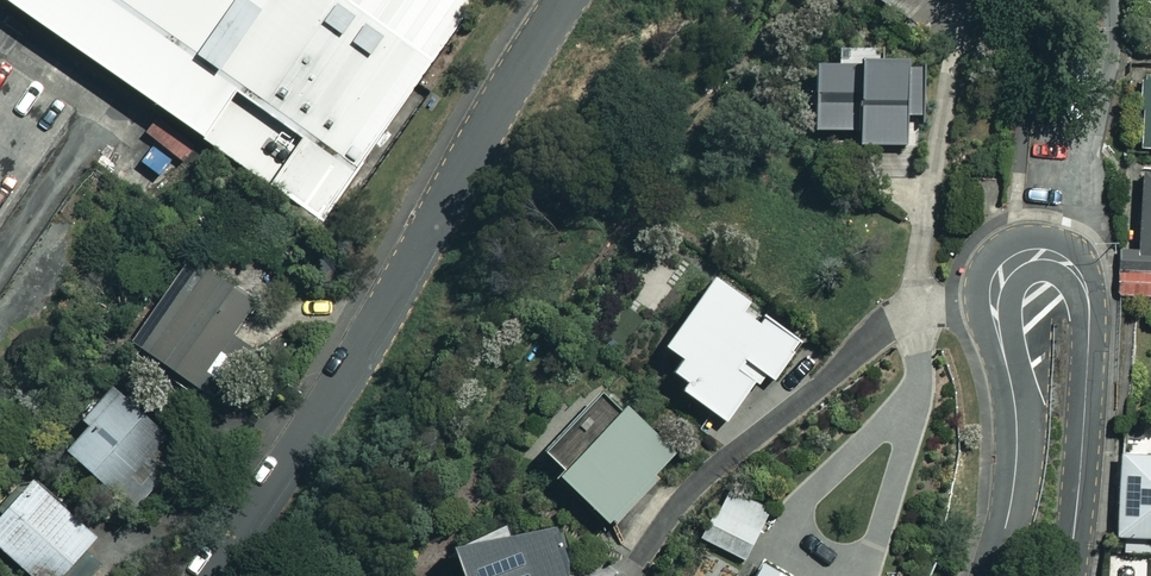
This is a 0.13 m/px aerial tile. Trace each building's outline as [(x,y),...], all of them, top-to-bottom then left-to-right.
[(323,213),(471,0),(0,0),(323,213)] [(825,51),(825,64),(806,64),(808,131),(851,129),(851,145),(902,143),(900,114),(919,114),(917,60),(871,62),(871,49),(825,51)] [(1138,74),(1136,149),(1150,150),(1150,75),(1138,74)] [(1150,251),(1150,168),(1143,167),(1139,250),(1150,251)] [(1139,250),(1123,250),(1121,291),(1150,292),(1150,251),(1139,250)] [(265,253),(243,253),(242,288),(265,288),(265,253)] [(247,304),(221,285),(229,282),(234,275),(234,266),(229,261),(221,258),(212,261),(208,269),(209,279),(192,267),(137,348),(203,393),(237,343),(225,335),(247,304)] [(672,358),(664,370),(681,381),(674,390),(721,422),(756,372),(768,380),(793,345),(699,280),(654,346),(672,358)] [(153,447),(164,436),(106,385),(76,419),(82,425),(59,450),(119,503),(161,455),(153,447)] [(535,451),(557,471),(552,477),(604,525),(672,451),(619,403),(607,417),(585,397),(535,451)] [(1117,536),(1117,552),(1148,552),(1149,537),(1150,537),(1150,457),(1112,456),(1111,536),(1117,536)] [(23,476),(0,504),(0,552),(28,575),(62,575),(95,537),(23,476)] [(768,511),(723,486),(696,536),(740,561),(768,511)] [(446,548),(455,575),(563,575),(563,564),(550,519),(446,548)] [(1127,561),(1128,575),(1150,575),(1150,560),(1127,561)] [(744,561),(735,575),(769,575),(744,561)]
